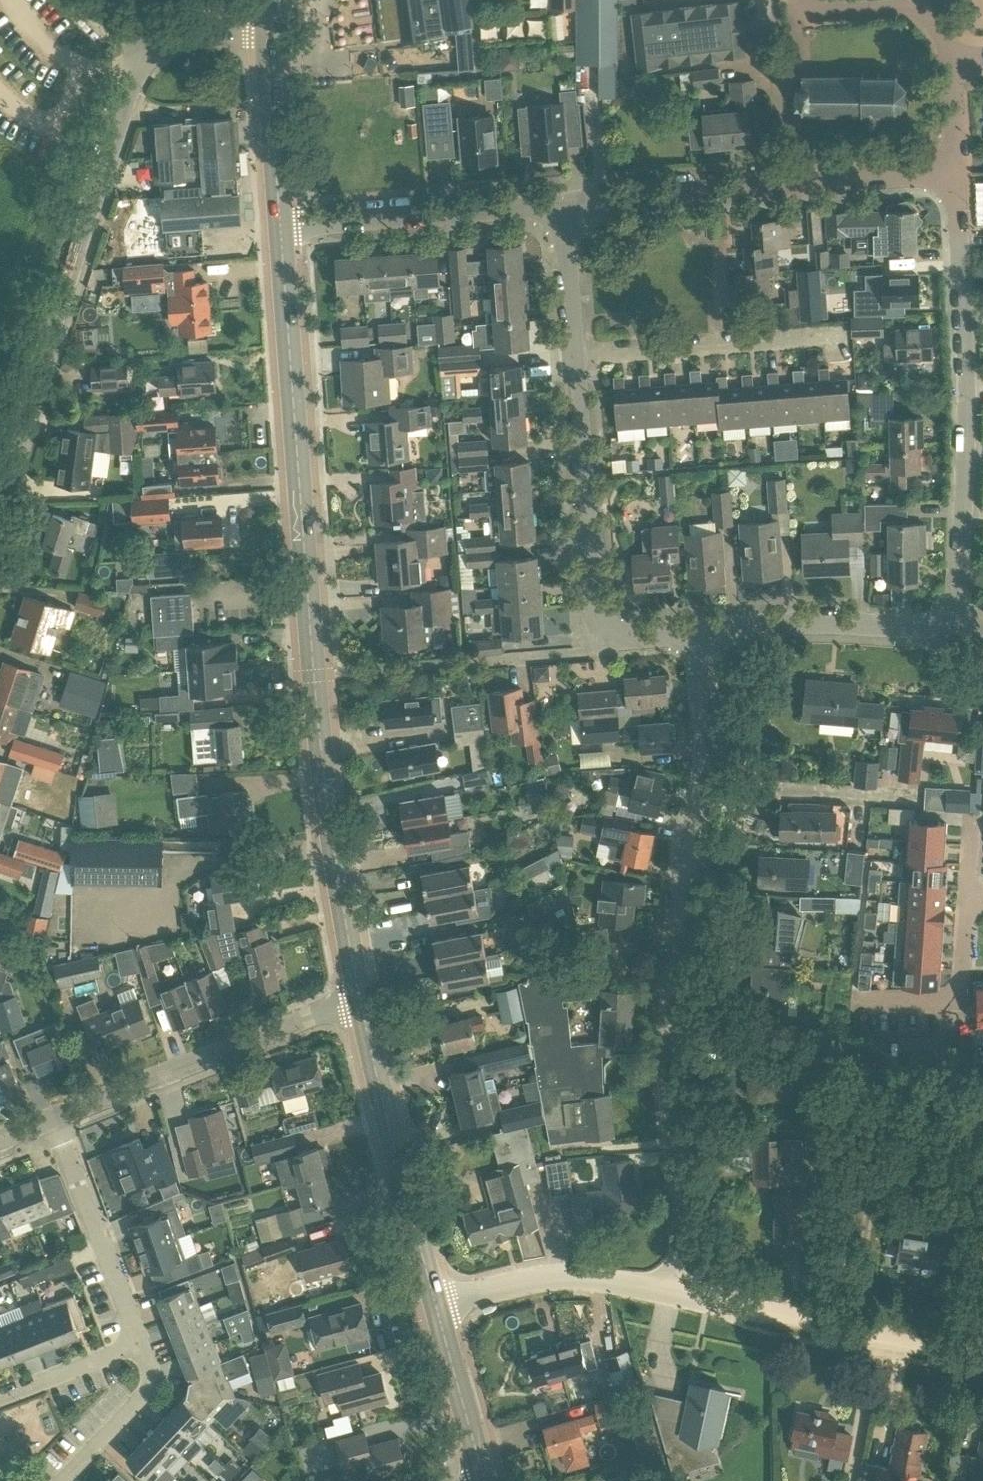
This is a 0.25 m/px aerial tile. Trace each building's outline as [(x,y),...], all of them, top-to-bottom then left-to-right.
[(386,39),(401,37),(401,40),(443,34),(438,0),(380,0),(386,39)] [(442,2),(447,34),(456,32),(458,69),(474,68),(471,30),(467,0),(442,0),(442,2)] [(577,62),(598,62),(601,96),(624,94),(623,77),(621,77),(620,73),(617,74),(617,62),(617,0),(578,0),(577,62)] [(738,0),(631,12),(638,67),(646,66),(646,70),(661,69),(660,63),(711,58),(712,62),(722,61),(721,56),(744,54),(742,36),(744,35),(743,19),(740,19),(738,0)] [(372,72),(377,61),(368,57),(363,68),(372,72)] [(717,68),(693,70),(695,86),(718,84),(717,68)] [(796,87),(796,101),(801,101),(801,112),(862,112),(862,116),(862,127),(859,130),(860,131),(863,129),(877,129),(880,132),(881,131),(878,128),(878,116),(879,116),(879,111),(893,111),(895,116),(897,115),(895,110),(903,103),(907,104),(908,102),(904,100),(904,89),(908,88),(908,86),(903,87),(896,79),(897,75),(895,74),(893,78),(879,78),(879,73),(877,73),(877,78),(863,78),(863,73),(861,73),(861,77),(801,77),(801,87),(796,87)] [(704,125),(689,127),(691,147),(706,145),(706,147),(750,143),(747,115),(753,115),(751,96),(756,96),(754,80),(729,82),(731,98),(735,97),(737,111),(725,112),(724,108),(704,110),(704,114),(703,114),(704,125)] [(712,86),(694,88),(695,98),(713,96),(712,86)] [(525,106),(516,107),(520,154),(529,154),(529,159),(540,158),(540,161),(541,161),(541,167),(557,166),(556,160),(558,160),(557,156),(568,155),(567,146),(581,145),(578,102),(576,102),(575,89),(558,90),(559,101),(525,104),(525,106)] [(446,101),(421,103),(425,135),(450,132),(446,101)] [(409,110),(396,111),(396,126),(410,125),(409,110)] [(490,113),(457,116),(462,162),(495,159),(490,113)] [(232,118),(151,125),(154,158),(235,152),(232,118)] [(235,152),(154,158),(154,166),(160,165),(162,195),(170,194),(170,197),(176,196),(176,199),(221,195),(221,190),(238,189),(237,174),(241,174),(239,152),(235,152)] [(165,227),(124,230),(125,254),(153,253),(154,256),(205,252),(202,224),(240,221),(238,189),(221,190),(221,195),(176,199),(176,196),(170,197),(170,194),(162,195),(165,227)] [(967,196),(967,210),(982,210),(982,196),(967,196)] [(887,209),(825,212),(826,235),(874,233),(878,233),(878,228),(915,227),(920,220),(915,213),(915,210),(912,210),(909,206),(904,207),(903,202),(886,206),(887,209)] [(752,222),(754,247),(754,248),(776,246),(786,246),(783,219),(752,222)] [(820,224),(809,225),(809,228),(811,242),(822,241),(821,227),(820,224)] [(878,233),(874,233),(875,253),(916,252),(915,227),(878,228),(878,233)] [(451,250),(453,274),(466,273),(482,272),(482,273),(522,269),(520,244),(502,245),(501,233),(487,234),(489,258),(465,260),(464,249),(451,250)] [(754,247),(744,248),(746,273),(768,271),(768,272),(778,271),(776,246),(754,248),(754,247)] [(828,250),(816,251),(818,266),(851,263),(851,250),(828,251),(828,250)] [(436,251),(411,253),(413,285),(415,298),(428,297),(427,284),(439,283),(436,251)] [(411,253),(386,255),(389,287),(413,285),(411,253)] [(386,255),(361,257),(364,289),(389,287),(386,255)] [(361,257),(336,259),(338,291),(364,289),(361,257)] [(164,263),(126,265),(127,293),(165,291),(165,288),(169,287),(171,319),(181,318),(183,333),(211,331),(207,282),(196,283),(195,270),(168,272),(164,269),(164,263)] [(522,269),(482,273),(483,280),(491,279),(492,297),(524,294),(522,269)] [(746,273),(736,274),(738,300),(770,297),(768,272),(768,271),(746,273)] [(466,273),(453,274),(455,300),(468,299),(466,273)] [(866,290),(854,290),(855,316),(888,315),(887,305),(917,304),(916,274),(883,275),(883,289),(866,290)] [(797,289),(786,290),(787,305),(798,304),(797,289)] [(487,310),(484,312),(485,322),(526,319),(524,294),(492,297),(493,309),(487,310)] [(468,299),(455,300),(456,315),(469,314),(468,299)] [(798,306),(787,307),(789,323),(799,323),(798,306)] [(452,314),(434,316),(434,322),(436,342),(454,340),(452,314)] [(882,316),(851,317),(852,335),(882,334),(882,316)] [(526,319),(485,322),(476,323),(476,328),(472,328),(472,344),(479,344),(479,347),(528,344),(526,319)] [(434,322),(417,324),(419,343),(436,342),(434,322)] [(405,323),(392,324),(393,342),(406,341),(405,323)] [(392,324),(379,325),(380,343),(393,342),(392,324)] [(366,326),(341,328),(343,346),(368,344),(366,326)] [(888,343),(883,343),(884,355),(897,354),(897,359),(932,357),(930,327),(896,329),(896,330),(892,330),(887,335),(888,343)] [(472,344),(439,347),(440,361),(480,358),(479,347),(479,344),(472,344)] [(377,359),(343,361),(345,402),(389,399),(388,371),(413,370),(411,346),(376,349),(377,359)] [(480,358),(440,361),(441,375),(442,374),(444,396),(456,395),(455,374),(481,372),(483,394),(491,393),(522,390),(520,365),(481,368),(480,358)] [(180,375),(157,376),(158,394),(181,392),(181,394),(215,392),(213,362),(179,365),(180,375)] [(126,363),(91,366),(92,389),(128,387),(126,363)] [(818,368),(819,381),(822,419),(849,417),(846,378),(829,380),(828,367),(818,368)] [(700,369),(690,370),(691,383),(694,422),(720,420),(716,381),(701,382),(700,369)] [(803,369),(792,370),(793,383),(797,421),(822,419),(819,381),(804,382),(803,369)] [(675,371),(664,372),(665,385),(668,424),(694,422),(691,383),(676,384),(675,371)] [(767,372),(768,385),(771,423),(797,421),(793,383),(778,384),(777,371),(767,372)] [(649,373),(638,374),(640,387),(643,426),(668,424),(665,385),(650,386),(649,373)] [(752,373),(741,374),(742,387),(746,425),(771,423),(768,385),(753,386),(752,373)] [(866,374),(858,374),(858,388),(872,388),(872,379),(866,374)] [(624,375),(613,376),(617,428),(643,426),(640,387),(625,388),(624,375)] [(716,381),(720,420),(720,428),(746,425),(742,387),(728,388),(727,375),(716,376),(716,381)] [(522,390),(491,393),(493,417),(524,415),(522,390)] [(892,393),(857,393),(857,406),(858,425),(870,425),(891,424),(891,443),(918,443),(921,443),(920,417),(892,417),(892,393)] [(439,404),(429,405),(430,415),(440,415),(439,404)] [(392,421),(367,422),(371,461),(408,458),(405,426),(430,424),(430,415),(429,405),(391,408),(392,421)] [(481,407),(464,408),(465,420),(482,419),(481,407)] [(177,410),(137,413),(138,429),(168,427),(169,430),(178,429),(178,425),(177,410)] [(132,412),(108,414),(110,451),(134,450),(132,412)] [(524,415),(493,417),(495,443),(526,441),(524,415)] [(465,420),(448,421),(451,458),(460,457),(460,456),(459,442),(458,433),(467,432),(465,420)] [(178,429),(169,430),(170,455),(180,454),(180,455),(216,452),(216,450),(220,448),(219,439),(215,438),(214,426),(191,428),(191,424),(178,425),(178,429)] [(766,427),(767,446),(790,445),(789,426),(766,427)] [(67,430),(60,483),(84,486),(91,433),(67,430)] [(858,438),(846,439),(847,454),(859,453),(858,438)] [(486,439),(459,442),(460,456),(487,454),(486,439)] [(891,463),(863,463),(864,475),(892,475),(892,486),(904,486),(904,470),(918,469),(918,443),(891,443),(891,463)] [(843,448),(826,448),(826,456),(843,455),(843,448)] [(760,451),(750,452),(751,461),(761,461),(760,451)] [(181,469),(176,469),(177,484),(218,481),(218,478),(222,476),(221,467),(217,465),(216,452),(180,455),(181,469)] [(487,454),(460,456),(460,457),(461,470),(486,468),(487,489),(499,488),(530,485),(528,460),(496,463),(497,465),(488,466),(487,454)] [(662,459),(647,460),(648,469),(663,467),(662,459)] [(639,460),(626,461),(627,470),(640,469),(639,460)] [(374,507),(371,509),(372,517),(375,519),(375,521),(412,518),(410,493),(416,492),(415,467),(391,469),(391,481),(373,483),(374,507)] [(672,473),(659,474),(660,488),(673,487),(672,473)] [(784,478),(767,479),(769,512),(787,510),(784,478)] [(174,482),(142,484),(143,498),(174,495),(174,482)] [(488,502),(471,503),(472,516),(490,514),(532,511),(530,485),(499,488),(500,504),(488,505),(488,502)] [(729,491),(713,493),(716,525),(732,523),(729,491)] [(170,521),(169,501),(134,503),(135,522),(170,521)] [(862,504),(863,519),(903,518),(902,503),(862,504)] [(464,525),(456,526),(459,553),(495,550),(494,539),(534,536),(532,511),(490,514),(492,536),(472,537),(471,531),(469,531),(469,528),(464,528),(464,525)] [(833,534),(802,535),(803,572),(849,570),(847,542),(863,541),(862,513),(832,514),(833,534)] [(53,514),(43,544),(56,548),(49,570),(65,575),(73,552),(66,550),(73,529),(86,533),(90,521),(72,515),(71,520),(53,514)] [(148,555),(149,574),(149,576),(190,573),(188,552),(187,552),(187,546),(223,543),(222,541),(226,538),(225,530),(222,528),(221,517),(197,519),(197,515),(184,516),(185,520),(175,520),(177,547),(178,547),(178,552),(148,555)] [(777,522),(741,525),(745,576),(781,573),(777,522)] [(903,523),(888,524),(889,553),(915,553),(925,553),(924,523),(915,523),(903,523)] [(656,553),(634,555),(636,589),(670,586),(668,558),(678,557),(675,525),(654,527),(656,553)] [(410,540),(377,542),(381,583),(424,580),(422,553),(445,551),(443,527),(409,530),(410,540)] [(721,532),(687,535),(691,584),(722,582),(720,554),(722,553),(721,532)] [(495,550),(459,553),(460,567),(496,564),(495,550)] [(882,553),(869,553),(870,573),(882,573),(882,569),(889,569),(890,592),(890,602),(890,605),(904,605),(904,583),(916,583),(915,553),(889,553),(882,554),(882,553)] [(535,557),(499,560),(501,585),(537,582),(535,557)] [(132,579),(117,581),(118,591),(130,592),(132,585),(132,579)] [(501,597),(476,599),(477,611),(493,610),(502,609),(539,606),(537,582),(501,585),(501,597)] [(414,603),(382,606),(385,646),(448,641),(447,625),(432,626),(432,620),(452,619),(449,588),(413,591),(414,603)] [(80,592),(75,607),(102,616),(107,601),(80,592)] [(191,592),(161,594),(151,595),(154,635),(157,635),(157,636),(180,634),(180,633),(193,632),(191,592)] [(890,592),(877,593),(877,603),(890,602),(890,592)] [(27,597),(13,640),(49,652),(58,624),(69,627),(74,612),(27,597)] [(539,606),(502,609),(504,635),(541,632),(539,606)] [(181,646),(180,634),(157,636),(157,648),(181,646)] [(501,638),(473,641),(474,653),(501,651),(501,638)] [(231,642),(187,644),(189,671),(233,668),(236,668),(235,643),(231,643),(231,642)] [(43,675),(5,663),(1,674),(0,674),(0,701),(31,711),(43,675)] [(548,666),(534,667),(535,681),(539,681),(549,670),(548,666)] [(179,694),(159,695),(160,710),(192,709),(192,697),(204,696),(204,693),(234,691),(233,668),(189,671),(189,682),(178,683),(179,694)] [(71,672),(62,698),(96,709),(97,705),(105,683),(71,672)] [(656,709),(655,702),(666,701),(666,697),(669,694),(669,686),(665,684),(664,675),(625,678),(627,692),(615,693),(579,695),(581,718),(641,713),(641,711),(656,709)] [(806,680),(802,719),(821,721),(821,717),(852,719),(851,723),(880,726),(882,704),(854,702),(856,685),(806,680)] [(522,687),(486,692),(492,732),(510,729),(511,744),(525,742),(528,763),(543,761),(534,699),(523,700),(522,687)] [(385,707),(382,707),(383,720),(386,719),(387,726),(432,722),(432,721),(441,721),(439,696),(384,700),(385,707)] [(12,745),(9,755),(35,763),(50,768),(55,751),(15,738),(17,733),(23,734),(31,711),(0,701),(0,741),(12,745)] [(480,703),(452,706),(455,730),(482,726),(480,703)] [(903,742),(898,781),(916,783),(922,736),(954,739),(957,714),(941,712),(941,708),(925,706),(924,710),(912,709),(911,711),(902,710),(899,742),(903,742)] [(231,707),(190,711),(192,729),(199,728),(201,743),(216,742),(218,760),(219,760),(242,758),(239,724),(233,724),(231,707)] [(668,721),(642,724),(641,713),(581,718),(583,741),(624,738),(640,737),(641,750),(670,747),(668,721)] [(484,740),(482,726),(455,730),(456,744),(484,740)] [(115,736),(96,738),(99,772),(119,770),(115,736)] [(434,743),(389,750),(393,776),(438,769),(434,743)] [(879,762),(879,767),(895,768),(898,746),(881,745),(879,762)] [(85,775),(90,755),(85,753),(79,777),(84,778),(85,775)] [(554,754),(543,758),(548,773),(559,770),(554,754)] [(856,760),(853,785),(876,788),(879,767),(879,762),(856,760)] [(2,776),(9,778),(13,766),(0,762),(0,783),(2,776)] [(56,770),(50,768),(35,763),(31,775),(52,782),(56,770)] [(472,770),(462,773),(464,785),(492,781),(488,766),(472,770)] [(612,776),(609,788),(606,788),(599,814),(605,816),(617,816),(635,820),(641,821),(644,809),(657,812),(663,787),(660,786),(663,773),(638,768),(635,782),(612,776)] [(194,775),(172,777),(174,790),(195,788),(194,775)] [(9,778),(4,790),(26,798),(30,785),(9,778)] [(568,786),(554,788),(556,804),(568,796),(568,786)] [(946,788),(945,810),(962,811),(965,811),(969,812),(970,792),(970,789),(946,788)] [(206,793),(176,796),(178,817),(207,814),(209,833),(227,830),(226,824),(249,822),(245,790),(221,792),(221,796),(207,798),(206,793)] [(443,794),(401,800),(405,825),(447,818),(443,794)] [(104,795),(80,798),(83,827),(107,824),(104,795)] [(841,812),(864,816),(867,799),(843,795),(841,812)] [(10,804),(0,801),(0,833),(10,804)] [(909,823),(908,840),(944,843),(945,822),(913,820),(914,809),(889,807),(888,821),(909,823)] [(781,811),(780,838),(808,839),(808,837),(834,837),(834,812),(781,811)] [(634,828),(635,820),(617,816),(605,816),(605,817),(584,816),(580,833),(601,837),(601,839),(614,842),(611,856),(646,863),(653,832),(634,828)] [(447,818),(405,825),(409,850),(437,846),(439,858),(470,852),(466,830),(449,833),(447,818)] [(73,837),(72,882),(160,884),(161,839),(73,837)] [(879,839),(867,837),(866,846),(878,847),(879,839)] [(942,862),(944,843),(908,840),(906,862),(910,862),(911,861),(942,863),(942,862)] [(38,844),(32,861),(60,870),(66,853),(38,844)] [(558,848),(543,856),(549,866),(561,860),(559,852),(558,848)] [(27,861),(14,857),(1,852),(0,854),(0,871),(21,878),(27,861)] [(760,857),(758,885),(806,888),(808,860),(760,857)] [(902,861),(901,880),(909,881),(945,884),(947,863),(942,862),(942,863),(911,861),(910,862),(906,862),(902,861)] [(469,865),(421,873),(426,896),(473,888),(469,865)] [(223,871),(212,872),(216,899),(204,901),(209,931),(233,927),(228,899),(259,894),(255,868),(237,871),(237,867),(223,869),(223,871)] [(881,880),(882,872),(870,870),(869,879),(877,879),(881,880)] [(36,899),(40,883),(26,879),(22,896),(36,899)] [(604,879),(600,922),(631,925),(634,901),(643,901),(644,883),(604,879)] [(875,891),(877,879),(869,879),(868,891),(875,891)] [(944,905),(945,884),(909,881),(901,880),(900,880),(898,902),(900,902),(902,902),(944,905)] [(488,886),(473,888),(426,896),(430,920),(467,913),(467,918),(489,914),(493,909),(488,886)] [(548,893),(538,898),(544,910),(555,905),(548,893)] [(800,896),(800,909),(859,911),(860,897),(800,896)] [(942,925),(944,905),(902,902),(900,902),(899,921),(901,922),(942,925)] [(756,921),(754,964),(790,967),(790,952),(800,917),(774,910),(774,918),(756,921)] [(877,912),(865,911),(865,919),(876,920),(877,912)] [(876,928),(876,920),(865,919),(864,927),(876,928)] [(941,945),(942,925),(901,922),(899,921),(897,921),(897,922),(889,921),(888,930),(896,930),(895,942),(941,945)] [(258,926),(240,931),(244,947),(255,992),(279,986),(271,956),(274,955),(271,940),(267,924),(258,926)] [(607,927),(582,931),(584,945),(609,942),(607,927)] [(481,931),(433,940),(437,963),(485,955),(485,953),(481,931)] [(211,934),(200,938),(211,967),(222,963),(211,934)] [(939,965),(941,945),(895,942),(894,962),(939,965)] [(145,945),(134,948),(143,974),(154,971),(145,945)] [(9,973),(14,956),(0,951),(0,970),(9,973)] [(485,955),(437,963),(441,986),(501,976),(500,972),(503,971),(500,955),(497,955),(497,951),(485,953),(485,955)] [(873,953),(861,952),(861,960),(872,961),(873,953)] [(96,955),(53,964),(58,987),(71,984),(70,981),(100,974),(96,955)] [(820,967),(819,956),(805,957),(805,968),(820,967)] [(861,960),(860,968),(871,969),(883,970),(884,962),(872,961),(861,960)] [(938,987),(939,965),(894,962),(892,984),(938,987)] [(754,964),(751,1012),(787,1014),(790,967),(754,964)] [(812,969),(811,980),(828,981),(828,971),(812,969)] [(211,971),(185,981),(199,1017),(225,1006),(211,971)] [(169,978),(156,983),(173,1027),(177,1026),(179,1030),(197,1023),(196,1018),(199,1017),(185,981),(173,986),(169,978)] [(0,999),(0,1028),(1,1032),(26,1023),(11,982),(6,981),(2,992),(0,999)] [(519,987),(495,992),(501,1024),(512,1022),(525,1019),(519,987)] [(593,992),(593,1030),(609,1030),(609,992),(593,992)] [(92,999),(77,1005),(93,1043),(106,1037),(109,1044),(132,1035),(134,1039),(150,1032),(136,999),(98,1014),(92,999)] [(826,1010),(825,1020),(846,1022),(847,1012),(826,1010)] [(468,1017),(438,1025),(444,1050),(475,1043),(472,1030),(484,1027),(481,1015),(469,1018),(468,1017)] [(55,1023),(15,1039),(24,1063),(33,1060),(38,1072),(61,1063),(57,1054),(66,1050),(55,1023)] [(515,1032),(513,1038),(523,1042),(527,1032),(521,1029),(515,1032)] [(488,1050),(478,1053),(481,1066),(515,1057),(517,1063),(532,1060),(528,1041),(488,1050)] [(19,1089),(0,1043),(0,1097),(19,1089)] [(315,1055),(272,1066),(280,1098),(323,1087),(315,1055)] [(481,1066),(450,1074),(456,1099),(496,1089),(493,1075),(484,1078),(481,1066)] [(251,1071),(231,1077),(239,1106),(242,1105),(244,1111),(259,1106),(258,1100),(260,1100),(260,1099),(263,1098),(261,1090),(257,1091),(251,1071)] [(609,1094),(604,1094),(581,1096),(581,1099),(573,1100),(571,1084),(539,1088),(549,1144),(586,1139),(614,1136),(609,1094)] [(496,1089),(456,1099),(462,1124),(493,1116),(490,1105),(500,1103),(496,1089)] [(540,1101),(501,1110),(505,1130),(544,1120),(540,1101)] [(198,1147),(183,1150),(189,1174),(205,1170),(202,1159),(232,1151),(221,1108),(216,1109),(215,1105),(195,1110),(196,1115),(190,1116),(198,1147)] [(313,1108),(299,1112),(303,1127),(317,1123),(313,1108)] [(526,1127),(507,1133),(514,1158),(533,1153),(526,1127)] [(325,1173),(322,1163),(327,1161),(324,1148),(318,1149),(317,1147),(298,1153),(293,1132),(252,1144),(257,1163),(277,1158),(284,1185),(297,1181),(325,1173)] [(139,1138),(103,1152),(109,1167),(117,1164),(127,1188),(153,1177),(157,1185),(176,1177),(163,1144),(144,1152),(139,1138)] [(805,1215),(805,1180),(796,1180),(796,1138),(726,1139),(726,1154),(736,1156),(735,1162),(761,1167),(761,1181),(776,1181),(776,1235),(793,1235),(794,1251),(823,1251),(823,1215),(805,1215)] [(549,1197),(570,1194),(565,1159),(543,1162),(549,1197)] [(603,1189),(570,1194),(577,1235),(595,1232),(592,1215),(638,1207),(634,1179),(632,1180),(629,1159),(601,1163),(604,1184),(602,1184),(603,1189)] [(490,1206),(464,1214),(472,1243),(537,1224),(520,1162),(497,1169),(501,1186),(485,1190),(490,1206)] [(325,1173),(297,1181),(304,1207),(332,1200),(325,1173)] [(38,1175),(16,1183),(30,1219),(33,1226),(74,1210),(60,1174),(41,1182),(38,1175)] [(0,1212),(0,1235),(1,1239),(12,1235),(9,1227),(30,1219),(16,1183),(0,1190),(0,1206),(2,1211),(0,1212)] [(144,1222),(131,1226),(138,1249),(186,1233),(174,1200),(172,1194),(148,1205),(152,1214),(142,1217),(144,1222)] [(300,1206),(256,1218),(263,1241),(283,1235),(281,1228),(304,1222),(300,1206)] [(889,1216),(886,1231),(872,1231),(872,1264),(899,1264),(899,1258),(936,1264),(942,1234),(940,1234),(942,1222),(933,1221),(933,1224),(889,1216)] [(186,1233),(138,1249),(146,1272),(159,1267),(161,1272),(170,1268),(174,1278),(204,1267),(199,1253),(199,1252),(184,1257),(177,1237),(186,1234),(186,1233)] [(291,1237),(241,1255),(245,1266),(295,1249),(291,1237)] [(343,1239),(300,1251),(308,1278),(350,1266),(343,1239)] [(209,1249),(199,1253),(204,1267),(214,1263),(209,1249)] [(10,1261),(0,1265),(0,1278),(14,1272),(10,1261)] [(45,1267),(31,1273),(35,1283),(49,1277),(45,1267)] [(31,1273),(20,1277),(24,1287),(35,1283),(31,1273)] [(239,1279),(227,1282),(229,1292),(242,1289),(239,1279)] [(191,1285),(158,1298),(165,1318),(199,1305),(191,1285)] [(245,1298),(242,1289),(229,1292),(232,1302),(245,1298)] [(74,1294),(43,1306),(44,1309),(45,1309),(58,1343),(80,1334),(78,1329),(86,1326),(74,1294)] [(300,1303),(265,1313),(270,1331),(305,1321),(300,1303)] [(361,1303),(310,1317),(319,1347),(369,1334),(361,1303)] [(199,1305),(165,1318),(173,1337),(206,1324),(199,1305)] [(2,1325),(16,1359),(37,1351),(24,1317),(20,1307),(0,1315),(0,1319),(2,1325)] [(45,1309),(44,1309),(24,1317),(37,1351),(58,1343),(45,1309)] [(238,1322),(240,1332),(253,1328),(250,1318),(238,1322)] [(216,1325),(219,1334),(236,1329),(233,1320),(216,1325)] [(206,1324),(173,1337),(180,1356),(214,1343),(206,1324)] [(0,1326),(0,1365),(16,1359),(2,1325),(0,1326)] [(255,1338),(253,1328),(240,1332),(243,1341),(255,1338)] [(538,1354),(525,1358),(533,1384),(596,1366),(589,1340),(580,1343),(579,1340),(537,1351),(538,1354)] [(214,1343),(180,1356),(188,1375),(221,1362),(214,1343)] [(590,1382),(595,1402),(630,1393),(643,1389),(631,1350),(606,1358),(612,1377),(590,1382)] [(266,1351),(250,1356),(256,1379),(267,1376),(268,1379),(273,1378),(269,1365),(266,1351)] [(221,1362),(188,1375),(189,1379),(188,1387),(234,1396),(228,1380),(250,1371),(243,1353),(221,1362)] [(290,1359),(269,1365),(273,1378),(274,1380),(277,1379),(292,1375),(294,1375),(290,1359)] [(358,1363),(320,1373),(327,1401),(341,1397),(345,1411),(387,1399),(379,1372),(362,1377),(358,1363)] [(585,1371),(571,1377),(576,1388),(590,1382),(585,1371)] [(292,1375),(277,1379),(280,1390),(295,1386),(292,1375)] [(714,1441),(725,1389),(709,1385),(709,1388),(693,1384),(685,1420),(654,1413),(672,1475),(693,1469),(691,1463),(718,1455),(714,1441)] [(186,1395),(183,1398),(209,1423),(234,1396),(188,1387),(186,1394),(186,1395)] [(630,1394),(630,1393),(595,1402),(603,1430),(637,1420),(636,1416),(648,1413),(641,1391),(630,1394)] [(183,1398),(169,1413),(195,1437),(209,1423),(183,1398)] [(544,1398),(533,1401),(537,1413),(548,1410),(544,1398)] [(794,1436),(791,1448),(798,1450),(797,1455),(812,1459),(814,1453),(821,1455),(824,1442),(845,1446),(851,1422),(827,1417),(828,1412),(815,1409),(814,1414),(798,1411),(793,1435),(794,1436)] [(169,1413),(155,1427),(181,1452),(195,1437),(169,1413)] [(576,1418),(545,1427),(552,1452),(563,1449),(567,1466),(587,1460),(583,1443),(580,1431),(595,1427),(592,1414),(577,1419),(576,1418)] [(860,1480),(889,1480),(890,1478),(901,1480),(903,1469),(918,1472),(927,1431),(899,1425),(891,1466),(864,1461),(860,1480)] [(51,1426),(29,1446),(41,1459),(63,1440),(51,1426)] [(155,1427),(141,1442),(167,1467),(181,1452),(155,1427)] [(364,1432),(336,1440),(344,1469),(367,1463),(371,1478),(406,1468),(405,1464),(408,1463),(405,1452),(401,1453),(397,1438),(368,1446),(364,1432)] [(253,1438),(244,1449),(256,1460),(266,1449),(253,1438)] [(944,1480),(947,1480),(961,1480),(964,1467),(974,1469),(972,1480),(982,1480),(982,1441),(980,1440),(977,1455),(951,1449),(944,1480)] [(126,1458),(151,1480),(154,1480),(167,1467),(141,1442),(126,1458)] [(240,1466),(231,1458),(224,1465),(233,1474),(240,1466)] [(224,1465),(217,1473),(226,1480),(227,1480),(233,1474),(224,1465)] [(104,1480),(129,1480),(119,1471),(111,1479),(109,1476),(104,1480)] [(634,1472),(608,1479),(608,1480),(636,1480),(634,1472)]
